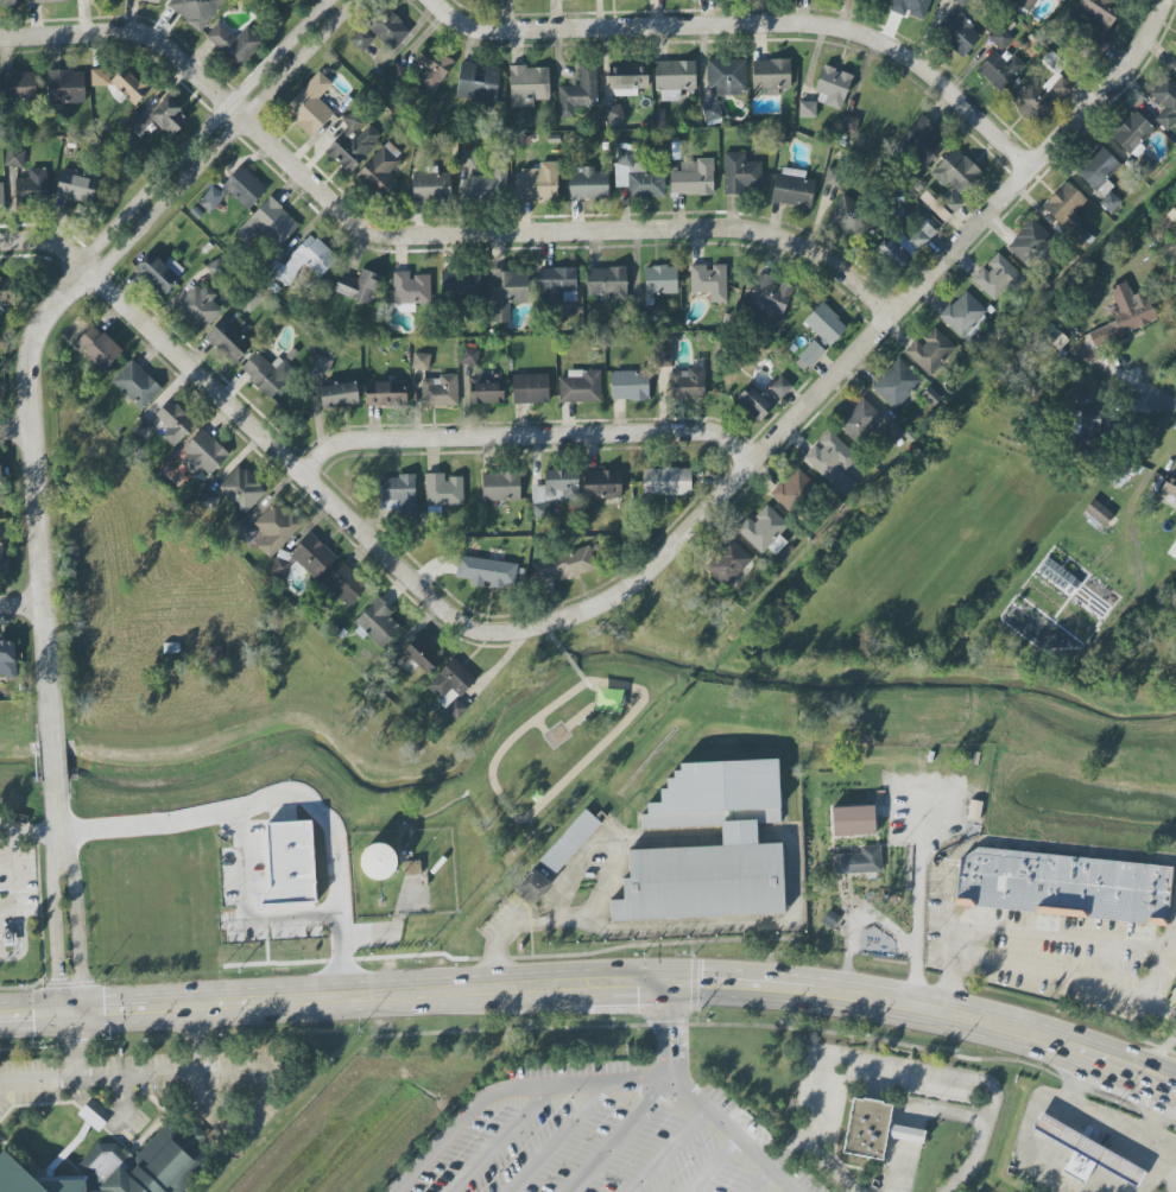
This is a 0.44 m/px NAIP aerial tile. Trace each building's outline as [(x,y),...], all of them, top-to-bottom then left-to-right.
[(166,9),(205,31),(222,0),(171,0),(166,9)] [(888,8),(920,23),(931,0),(892,0),(888,8)] [(1027,14),(1035,0),(1010,0),(1008,3),(1027,14)] [(1122,7),(1111,0),(1079,0),(1073,10),(1097,25),(1085,44),(1104,56),(1113,41),(1104,36),(1122,7)] [(392,51),(410,30),(382,5),(364,25),(392,51)] [(961,57),(981,37),(953,10),(933,30),(961,57)] [(235,38),(218,23),(204,38),(237,70),(263,42),(247,26),(235,38)] [(359,52),(374,41),(364,27),(348,38),(359,52)] [(1000,51),(1012,40),(1001,27),(989,38),(1000,51)] [(415,83),(435,94),(453,60),(424,45),(415,63),(423,68),(415,83)] [(1055,72),(1044,85),(1059,99),(1079,76),(1050,50),(1041,60),(1055,72)] [(975,71),(999,93),(1024,66),(1012,55),(1005,62),(993,51),(975,71)] [(746,93),(745,59),(707,60),(708,94),(746,93)] [(752,60),(752,89),(766,89),(766,95),(779,95),(779,89),(790,89),(789,59),(752,60)] [(654,61),(654,91),(660,91),(661,101),(678,101),(678,90),(695,90),(694,61),(654,61)] [(499,68),(480,66),(480,64),(460,62),(456,98),(495,102),(499,68)] [(559,118),(575,118),(575,107),(598,106),(597,64),(578,64),(579,86),(558,87),(559,118)] [(812,100),(840,111),(853,76),(825,65),(812,100)] [(548,100),(547,66),(509,67),(510,109),(533,108),(533,100),(548,100)] [(637,96),(637,88),(647,88),(648,67),(611,66),(610,95),(637,96)] [(47,71),(47,104),(84,103),(83,70),(47,71)] [(282,110),(311,138),(334,114),(318,99),(332,84),(319,71),(282,110)] [(34,99),(34,72),(0,73),(0,100),(34,99)] [(1166,76),(1149,94),(1163,109),(1153,119),(1164,130),(1175,118),(1175,86),(1166,76)] [(1056,107),(1032,79),(1010,98),(1034,126),(1056,107)] [(190,118),(166,96),(144,120),(136,112),(124,124),(142,141),(158,125),(172,137),(190,118)] [(799,101),(816,101),(816,118),(798,118),(799,101)] [(701,106),(717,102),(721,118),(704,121),(701,106)] [(603,109),(620,103),(625,120),(608,125),(603,109)] [(664,109),(665,122),(655,122),(653,109),(664,109)] [(348,174),(382,139),(355,112),(321,147),(348,174)] [(838,130),(855,134),(859,119),(842,114),(838,130)] [(931,133),(936,128),(924,115),(898,138),(924,167),(945,148),(931,133)] [(548,134),(558,134),(559,142),(548,142),(548,134)] [(681,159),(670,159),(669,141),(681,141),(681,159)] [(1113,186),(1106,180),(1121,165),(1100,145),(1075,172),(1102,197),(1113,186)] [(399,183),(388,172),(398,162),(383,146),(356,174),(383,200),(399,183)] [(945,181),(960,195),(981,173),(954,147),(930,174),(941,185),(945,181)] [(631,167),(615,164),(619,148),(634,152),(631,167)] [(24,150),(5,149),(4,167),(23,167),(24,150)] [(463,150),(479,153),(475,167),(460,164),(463,150)] [(724,193),(761,192),(760,161),(745,162),(745,152),(723,153),(724,193)] [(713,160),(680,160),(680,172),(670,172),(670,195),(713,194),(713,160)] [(556,162),(532,163),(532,175),(514,175),(515,200),(557,199),(556,162)] [(267,189),(241,165),(218,191),(213,186),(198,202),(210,212),(228,192),(248,210),(267,189)] [(607,200),(608,174),(594,174),(594,167),(569,167),(568,199),(607,200)] [(771,202),(809,209),(815,181),(803,178),(804,171),(778,167),(771,202)] [(28,202),(46,201),(45,168),(28,169),(28,178),(15,178),(15,208),(28,208),(28,202)] [(824,184),(840,186),(842,170),(825,168),(824,184)] [(97,180),(61,172),(55,197),(91,205),(97,180)] [(450,173),(412,174),(412,202),(450,201),(450,173)] [(495,176),(468,176),(469,198),(507,197),(507,179),(495,180),(495,176)] [(1087,200),(1066,181),(1041,207),(1069,233),(1081,220),(1074,214),(1087,200)] [(1098,204),(1111,214),(1121,201),(1109,191),(1098,204)] [(951,215),(963,204),(952,192),(940,203),(951,215)] [(259,229),(278,247),(299,225),(270,196),(235,233),(245,243),(259,229)] [(872,214),(840,196),(826,221),(858,239),(872,214)] [(1005,246),(1030,270),(1057,242),(1032,218),(1005,246)] [(907,240),(919,250),(936,232),(924,221),(907,240)] [(1079,249),(1090,234),(1077,225),(1067,240),(1079,249)] [(894,238),(911,258),(917,252),(901,232),(894,238)] [(319,279),(338,259),(311,234),(282,265),(276,260),(266,271),(285,288),(305,266),(319,279)] [(872,252),(897,274),(911,258),(887,236),(872,252)] [(164,263),(150,250),(133,269),(163,296),(185,272),(170,257),(164,263)] [(985,265),(971,279),(997,304),(1023,277),(997,253),(985,265)] [(709,293),(710,303),(727,302),(726,264),(712,265),(712,266),(689,266),(690,293),(709,293)] [(644,267),(645,306),(654,306),(653,294),(677,294),(677,266),(644,267)] [(341,273),(333,290),(368,306),(381,277),(362,268),(357,280),(341,273)] [(539,268),(540,307),(563,306),(563,302),(576,301),(575,268),(539,268)] [(609,303),(626,302),(626,268),(587,268),(587,296),(609,296),(609,303)] [(392,272),(393,304),(430,303),(429,276),(409,277),(409,271),(392,272)] [(439,298),(479,299),(479,271),(440,271),(439,298)] [(510,322),(510,303),(528,303),(527,271),(490,271),(491,322),(510,322)] [(755,316),(780,324),(792,288),(772,282),(774,276),(757,271),(747,304),(757,307),(755,316)] [(14,305),(13,277),(0,278),(0,305),(14,305)] [(197,281),(174,306),(201,332),(222,310),(212,301),(215,297),(197,281)] [(1157,320),(1144,290),(1132,296),(1126,281),(1108,289),(1115,305),(1108,308),(1114,322),(1086,333),(1093,348),(1157,320)] [(938,317),(966,341),(990,314),(963,289),(938,317)] [(256,305),(250,298),(240,307),(246,314),(256,305)] [(803,322),(821,339),(818,342),(826,350),(848,326),(820,302),(803,322)] [(205,336),(235,364),(253,344),(224,316),(205,336)] [(903,352),(929,376),(956,348),(934,328),(919,344),(915,340),(903,352)] [(122,350),(102,369),(84,351),(103,332),(122,350)] [(825,351),(813,340),(796,357),(808,368),(825,351)] [(479,349),(461,348),(460,364),(477,366),(479,349)] [(271,364),(256,351),(239,370),(269,399),(295,372),(278,357),(271,364)] [(430,354),(413,353),(411,369),(428,370),(430,354)] [(311,369),(317,354),(333,360),(327,375),(311,369)] [(922,381),(898,358),(870,388),(894,410),(922,381)] [(162,388),(141,411),(110,382),(131,360),(162,388)] [(704,369),(670,370),(670,399),(705,398),(704,369)] [(558,403),(600,402),(600,370),(567,371),(567,377),(558,378),(558,403)] [(610,401),(649,400),(648,370),(610,371),(610,401)] [(548,374),(512,375),(512,404),(548,403),(548,374)] [(792,386),(780,375),(769,387),(780,399),(792,386)] [(422,406),(457,405),(456,376),(421,377),(422,406)] [(320,387),(355,381),(358,401),(323,406),(320,387)] [(366,406),(406,405),(406,381),(365,382),(366,406)] [(760,422),(775,406),(750,383),(735,399),(760,422)] [(859,442),(883,416),(862,397),(838,423),(859,442)] [(195,424),(170,400),(147,422),(142,417),(131,428),(143,440),(154,429),(172,447),(195,424)] [(1072,410),(1071,445),(1100,446),(1101,411),(1072,410)] [(879,431),(890,445),(906,433),(895,419),(879,431)] [(229,455),(201,429),(182,450),(186,455),(180,462),(195,477),(202,469),(209,476),(229,455)] [(844,473),(858,456),(827,431),(802,461),(844,496),(855,482),(844,473)] [(245,514),(267,491),(239,465),(217,488),(245,514)] [(788,514),(817,488),(798,467),(769,493),(788,514)] [(643,496),(691,495),(691,469),(643,469),(643,496)] [(544,470),(544,486),(532,486),(532,517),(548,518),(549,501),(578,501),(578,470),(544,470)] [(583,471),(583,499),(621,498),(620,471),(583,471)] [(1168,472),(1160,491),(1175,497),(1175,476),(1168,472)] [(462,478),(444,478),(444,473),(424,474),(425,506),(463,505),(462,478)] [(519,473),(481,473),(482,502),(520,501),(519,473)] [(414,476),(379,477),(380,502),(397,501),(397,520),(416,519),(414,476)] [(1112,514),(1101,526),(1083,511),(1093,499),(1112,514)] [(267,536),(257,547),(270,559),(301,525),(274,500),(253,523),(267,536)] [(787,542),(779,535),(788,525),(767,505),(751,521),(747,517),(735,530),(761,554),(767,548),(775,555),(787,542)] [(231,532),(246,546),(257,534),(242,520),(231,532)] [(10,573),(9,556),(4,556),(2,529),(0,529),(0,574),(10,573)] [(336,557),(316,579),(289,553),(309,532),(336,557)] [(1166,552),(1175,539),(1175,559),(1166,552)] [(753,561),(734,541),(707,567),(726,587),(753,561)] [(532,562),(537,582),(558,576),(559,581),(595,571),(589,548),(532,562)] [(517,563),(457,556),(455,577),(470,579),(470,586),(482,587),(482,585),(514,589),(517,563)] [(291,563),(285,579),(270,573),(276,557),(291,563)] [(1048,557),(1080,583),(1070,596),(1037,570),(1048,557)] [(321,583),(342,560),(369,585),(348,608),(321,583)] [(380,651),(402,629),(388,615),(392,611),(378,597),(352,623),(380,651)] [(417,666),(427,675),(442,660),(418,636),(396,659),(410,673),(417,666)] [(0,642),(0,676),(5,676),(5,680),(15,679),(14,641),(0,642)] [(424,686),(457,719),(467,709),(458,699),(476,681),(453,658),(424,686)] [(968,800),(965,817),(979,819),(981,801),(968,800)] [(873,806),(874,835),(833,836),(832,809),(873,806)] [(584,810),(537,862),(554,876),(600,825),(584,810)] [(260,903),(270,888),(266,823),(310,820),(315,901),(260,903)] [(365,848),(362,851),(361,855),(360,860),(360,863),(361,867),(362,870),(366,874),(368,876),(372,879),(377,879),(380,879),(384,879),(388,876),(391,874),(393,870),(396,867),(397,863),(396,858),(396,855),(393,851),(391,848),(387,845),(384,844),(380,843),(375,843),(372,844),(368,845),(365,848)] [(609,921),(609,900),(622,899),(622,877),(630,877),(627,850),(782,843),(784,913),(609,921)] [(860,846),(860,854),(833,854),(833,874),(881,873),(880,846),(860,846)] [(974,847),(1175,865),(1175,921),(956,903),(960,861),(974,847)] [(403,862),(419,861),(421,875),(404,875),(403,862)] [(828,909),(820,922),(830,930),(839,918),(828,909)] [(855,1095),(904,1107),(892,1164),(841,1153),(855,1095)] [(99,1131),(106,1122),(83,1106),(77,1115),(99,1131)] [(1039,1111),(1031,1127),(1073,1150),(1094,1164),(1134,1186),(1144,1172),(1039,1111)] [(207,1140),(199,1128),(143,1135),(158,1143),(146,1145),(143,1151),(145,1162),(109,1143),(103,1144),(75,1164),(84,1175),(47,1180),(1,1156),(0,1157),(0,1191),(179,1191),(207,1140)] [(1073,1150),(1062,1171),(1083,1183),(1094,1164),(1073,1150)]
